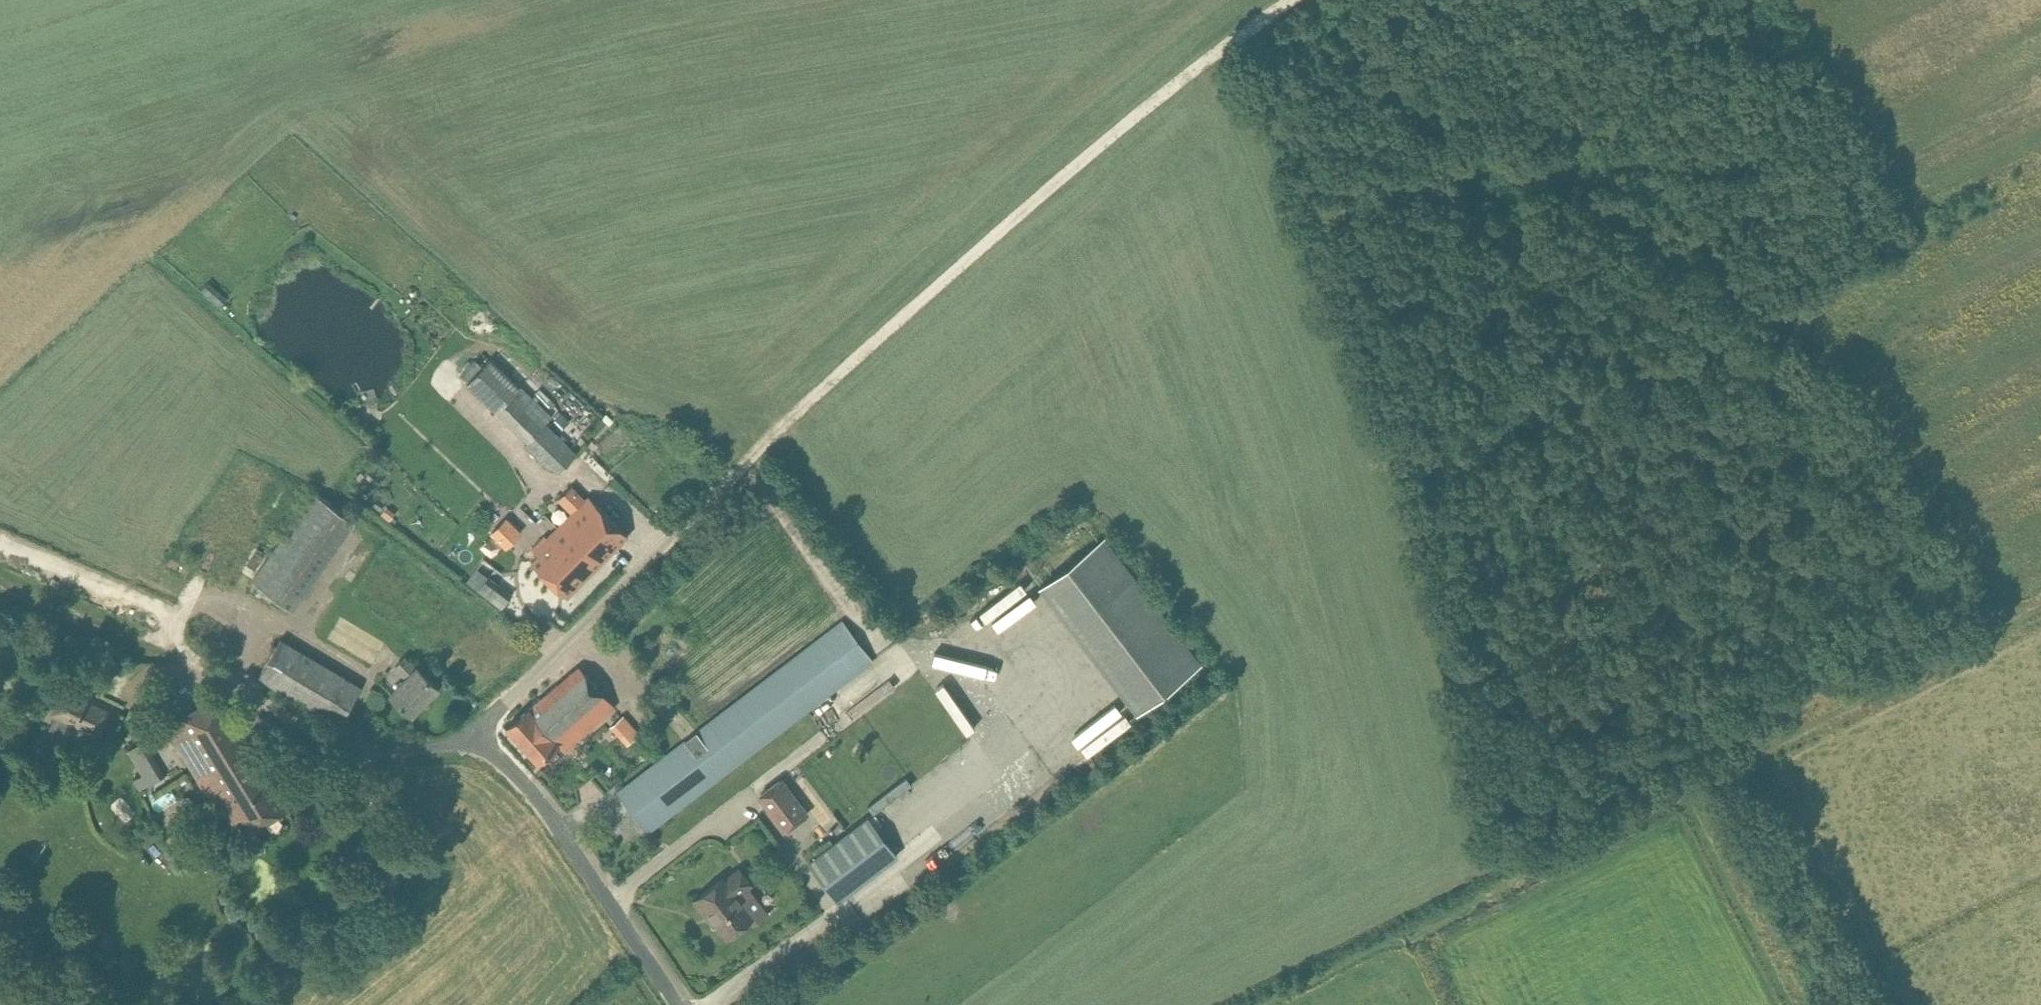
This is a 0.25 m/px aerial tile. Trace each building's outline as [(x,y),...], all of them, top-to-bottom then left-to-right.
[(490,359),(467,383),(497,412),(516,394),(521,388),(490,359)] [(577,453),(545,422),(528,440),(524,444),(556,475),(577,453)] [(573,513),(558,527),(578,546),(583,541),(603,560),(628,535),(589,496),(586,499),(573,487),(560,500),(573,513)] [(354,520),(312,491),(251,580),(293,609),(354,520)] [(508,513),(491,529),(507,544),(523,528),(508,513)] [(558,527),(546,539),(544,537),(531,549),(538,555),(532,562),(567,596),(603,560),(583,541),(578,546),(558,527)] [(1041,587),(1138,713),(1203,663),(1105,535),(1041,587)] [(489,576),(478,591),(502,609),(513,595),(489,576)] [(1017,589),(970,619),(987,644),(1033,614),(1017,589)] [(842,618),(633,780),(617,792),(648,832),(873,658),(842,618)] [(258,675),(338,722),(360,686),(280,638),(258,675)] [(391,693),(411,714),(438,687),(417,666),(417,667),(405,656),(395,666),(407,677),(391,693)] [(579,665),(543,696),(579,737),(616,707),(579,665)] [(113,710),(65,687),(52,713),(83,728),(80,733),(95,740),(98,735),(101,736),(113,710)] [(167,726),(178,743),(214,805),(229,796),(250,829),(287,807),(218,695),(167,726)] [(579,737),(543,696),(507,727),(537,761),(557,743),(564,750),(579,737)] [(611,726),(627,743),(639,733),(623,715),(611,726)] [(166,775),(155,757),(145,741),(128,751),(143,775),(133,781),(139,791),(166,775)] [(871,811),(912,784),(906,776),(866,802),(871,811)] [(806,814),(780,779),(761,793),(771,807),(769,809),(785,830),(806,814)] [(807,861),(839,902),(899,856),(868,816),(833,842),(830,838),(815,850),(817,854),(807,861)] [(721,878),(694,899),(705,913),(708,911),(727,936),(748,920),(753,926),(769,913),(749,885),(750,884),(739,870),(724,881),(721,878)]
